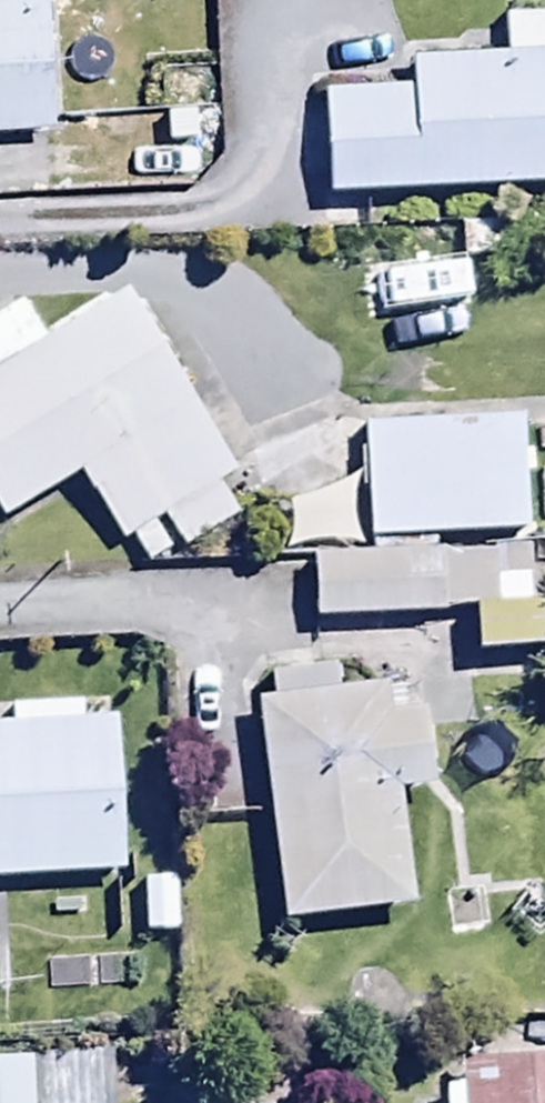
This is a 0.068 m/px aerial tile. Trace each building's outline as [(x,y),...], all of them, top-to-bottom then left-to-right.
[(58,137),(50,5),(0,8),(0,141),(58,137)] [(326,203),(544,195),(544,15),(503,16),(504,62),(409,65),(410,97),(324,98),(326,203)] [(394,329),(475,292),(455,250),(375,288),(394,329)] [(125,298),(42,351),(18,313),(0,325),(0,528),(2,531),(78,483),(123,554),(130,549),(148,576),(180,556),(186,566),(242,531),(215,488),(236,474),(125,298)] [(359,437),(366,554),(371,554),(371,561),(310,564),(312,626),(473,620),(477,699),(544,696),(544,554),(435,558),(435,551),(528,546),(522,429),(359,437)] [(271,708),(258,710),(279,933),(409,922),(398,803),(425,801),(418,722),(385,725),(383,697),(334,702),(331,674),(268,679),(271,708)] [(0,732),(0,890),(121,884),(113,727),(0,732)] [(0,1069),(0,1102),(35,1102),(34,1068),(0,1069)] [(463,1071),(464,1094),(443,1094),(443,1102),(544,1102),(544,1069),(463,1071)]
